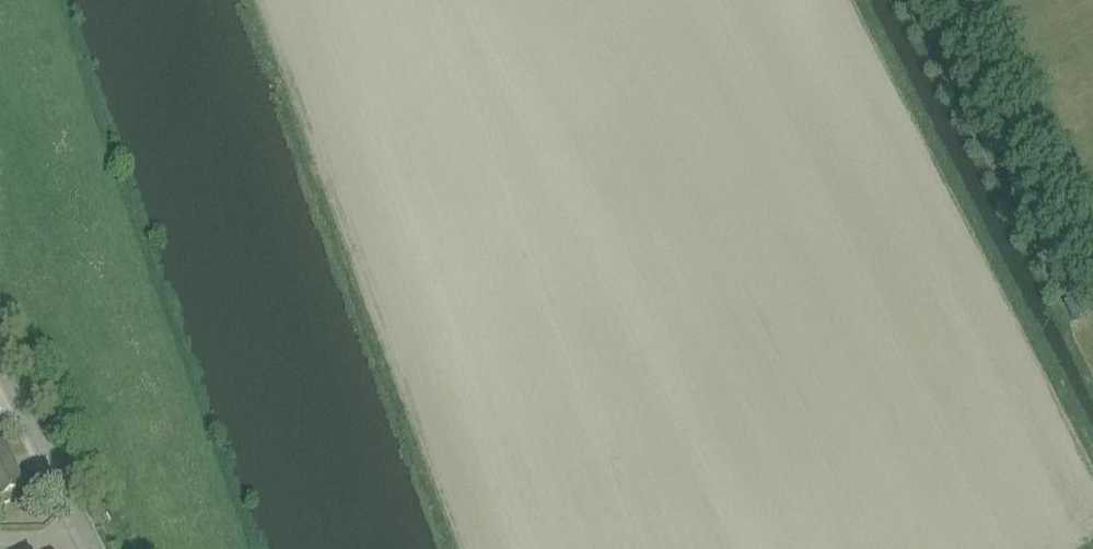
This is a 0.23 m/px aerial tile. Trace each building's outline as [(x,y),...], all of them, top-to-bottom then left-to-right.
[(1,506),(9,502),(10,499),(8,495),(23,488),(10,462),(12,461),(3,444),(0,445),(0,506),(1,506)]
